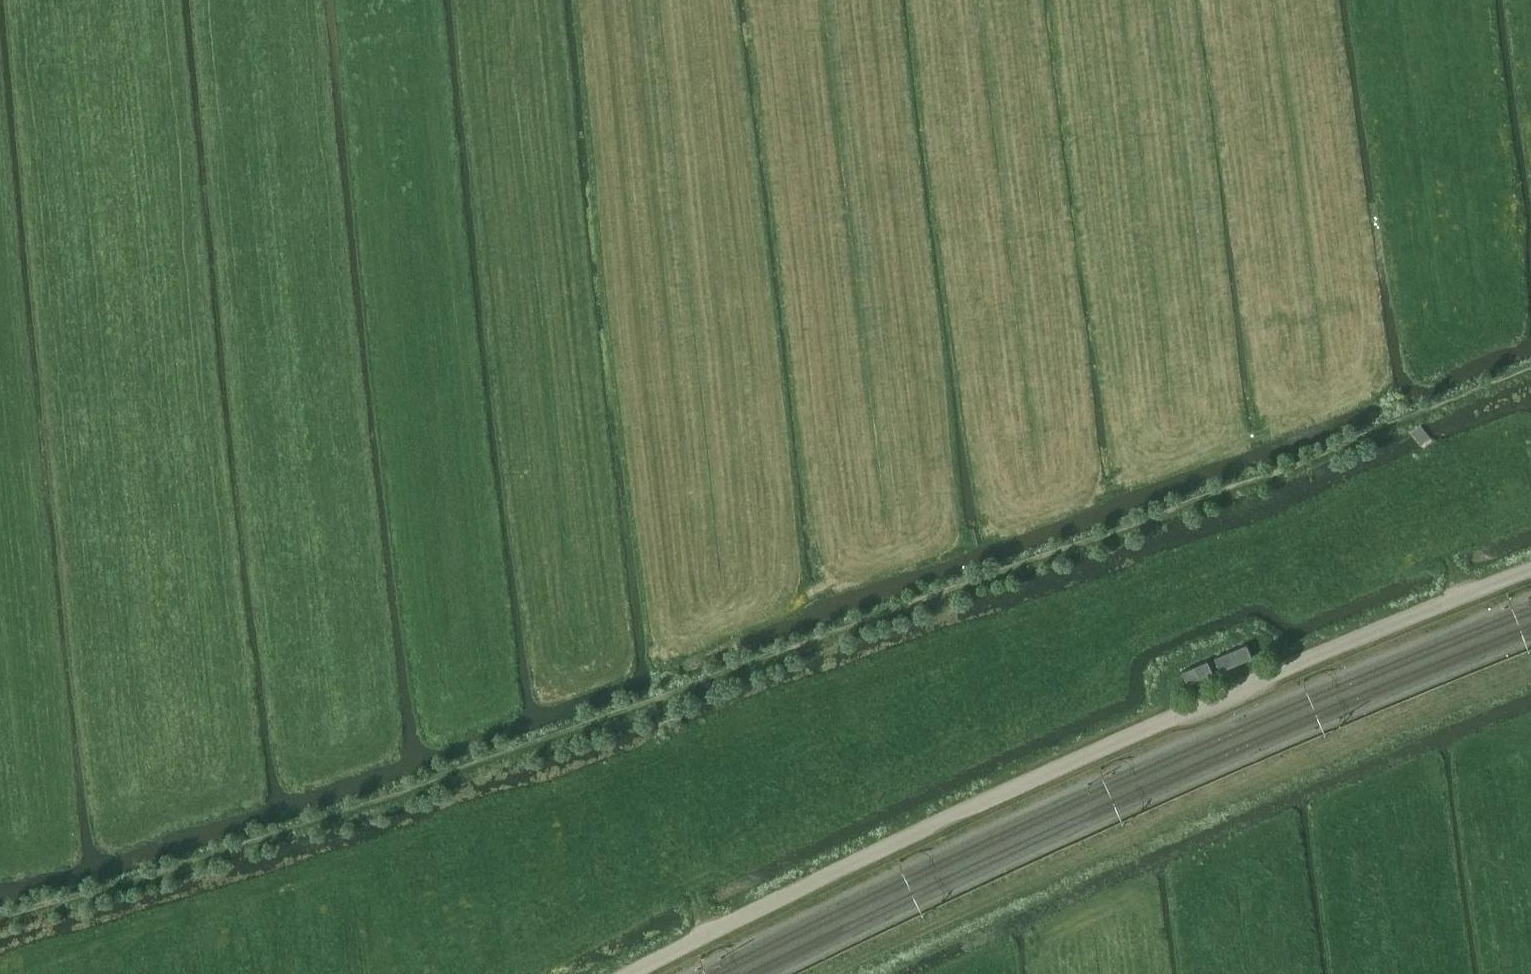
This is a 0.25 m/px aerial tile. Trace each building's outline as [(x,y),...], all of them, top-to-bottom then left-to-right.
[(1246,643),(1214,657),(1220,671),(1252,657),(1246,643)] [(1208,660),(1182,671),(1188,685),(1214,673),(1208,660)]
